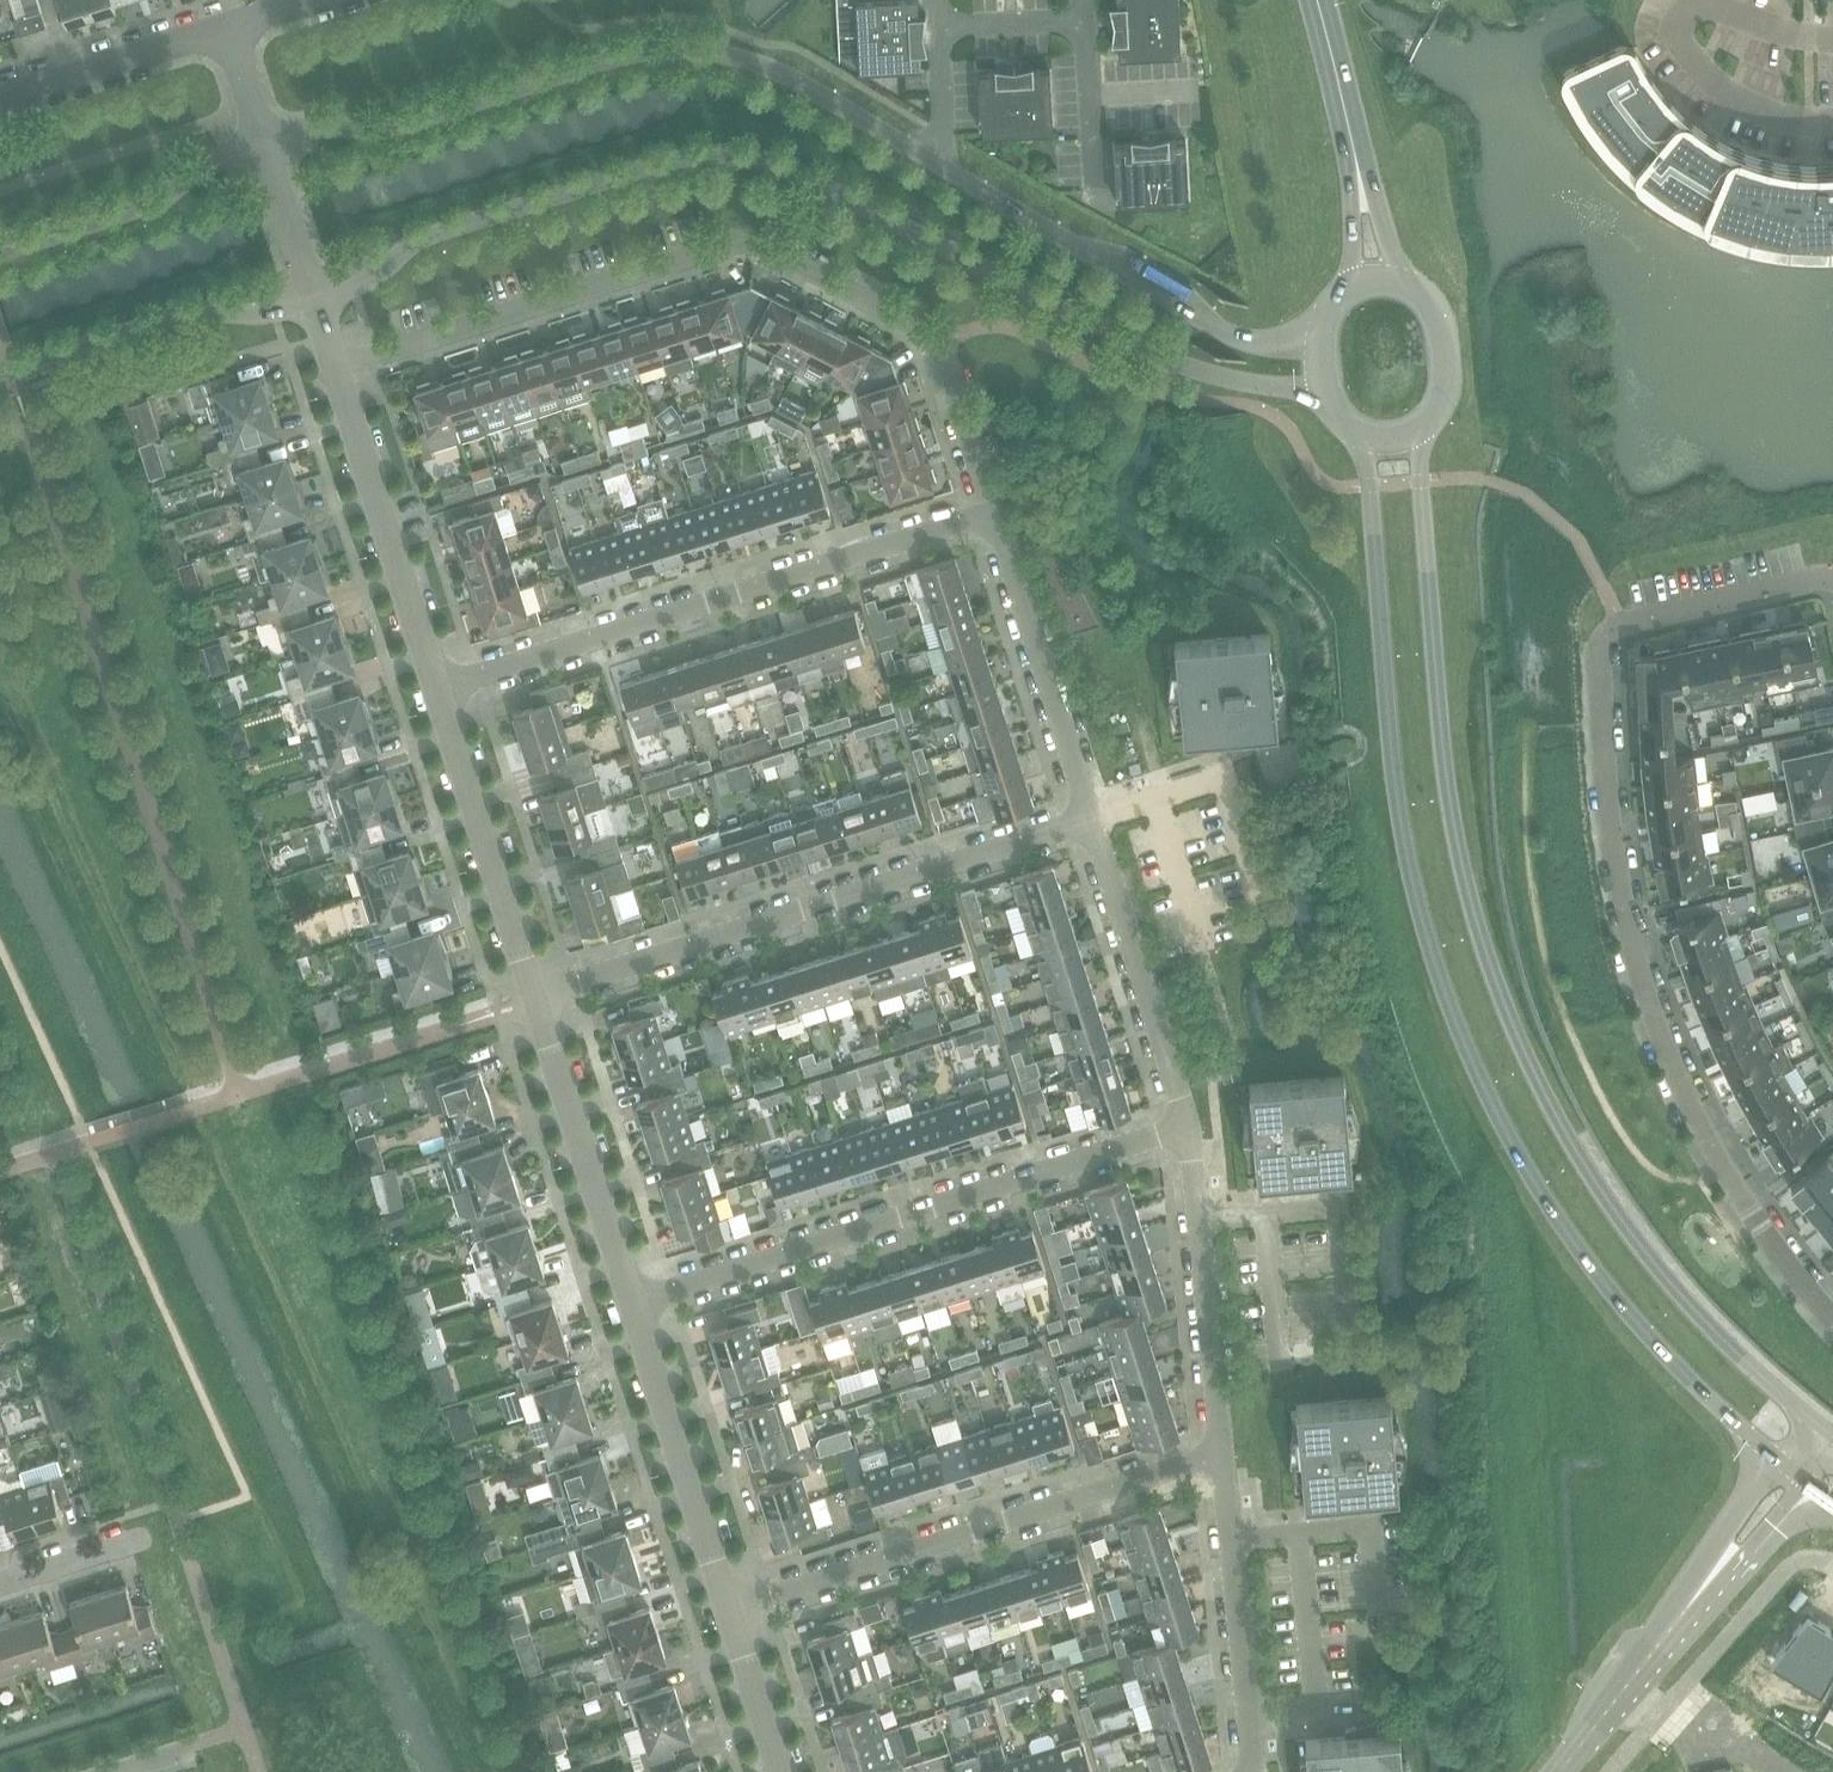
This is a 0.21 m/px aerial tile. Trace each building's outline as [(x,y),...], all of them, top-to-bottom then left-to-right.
[(24,16),(42,11),(38,0),(22,0),(27,14),(24,15),(24,16)] [(88,0),(61,0),(68,20),(92,12),(88,0)] [(92,12),(116,5),(115,0),(114,1),(113,0),(88,0),(92,12)] [(840,60),(840,58),(857,68),(859,69),(859,70),(922,67),(921,49),(923,49),(927,49),(923,31),(926,13),(921,13),(919,13),(918,0),(837,0),(840,60)] [(1116,39),(1118,39),(1119,57),(1181,53),(1178,0),(1116,0),(1116,3),(1110,3),(1114,21),(1111,39),(1116,39)] [(42,11),(24,16),(13,20),(18,35),(47,26),(42,11)] [(1642,172),(1675,196),(1710,214),(1748,227),(1788,234),(1828,235),(1832,234),(1832,163),(1826,164),(1817,164),(1810,164),(1810,171),(1795,170),(1764,165),(1735,155),(1708,141),(1683,123),(1661,101),(1643,77),(1627,49),(1569,75),(1589,112),(1613,144),(1642,172)] [(1032,69),(1032,62),(1014,66),(1018,132),(1053,130),(1050,68),(1032,69)] [(1014,66),(996,64),(996,71),(979,72),(983,134),(1018,132),(1014,66)] [(1150,137),(1132,135),(1132,141),(1115,142),(1118,205),(1189,200),(1186,138),(1168,139),(1168,133),(1150,137)] [(715,342),(747,332),(751,285),(726,293),(725,288),(712,292),(713,297),(702,300),(715,342)] [(747,332),(777,347),(798,308),(787,303),(789,299),(777,293),(775,297),(751,285),(747,332)] [(689,350),(715,342),(702,300),(691,304),(689,299),(677,303),(678,308),(676,308),(689,350)] [(661,313),(650,317),(668,372),(694,364),(689,350),(676,308),(674,309),(673,304),(660,308),(661,313)] [(777,347),(802,360),(822,321),(820,320),(822,316),(810,310),(808,314),(798,308),(777,347)] [(668,372),(663,358),(650,317),(639,320),(637,316),(625,320),(626,324),(624,325),(642,381),(668,372)] [(825,372),(826,372),(846,334),(835,328),(838,324),(826,318),(824,322),(822,321),(802,360),(803,361),(798,370),(819,382),(825,372)] [(612,375),(637,367),(624,325),(622,326),(621,321),(608,325),(610,330),(598,333),(612,375)] [(585,383),(612,375),(598,333),(587,337),(585,332),(573,336),(574,341),(572,341),(585,383)] [(826,372),(856,388),(892,358),(868,345),(870,341),(859,335),(857,339),(846,334),(826,372)] [(558,346),(546,350),(564,405),(590,397),(585,383),(572,341),(570,342),(569,337),(556,341),(558,346)] [(522,357),(520,358),(538,414),(564,405),(546,350),(535,353),(533,349),(521,353),(522,357)] [(506,363),(494,366),(507,408),(512,422),(538,414),(520,358),(518,359),(517,354),(504,358),(506,363)] [(856,388),(866,420),(908,407),(904,396),(909,394),(905,382),(900,383),(892,358),(856,388)] [(470,374),(468,374),(481,416),(486,431),(512,422),(507,408),(494,366),(483,370),(481,365),(469,369),(470,374)] [(486,431),(481,416),(468,374),(466,375),(465,370),(452,374),(454,379),(442,383),(460,439),(486,431)] [(233,386),(229,372),(188,385),(195,407),(207,403),(212,421),(224,418),(271,403),(264,385),(262,386),(259,377),(233,386)] [(433,448),(460,439),(442,383),(431,386),(429,382),(417,386),(418,390),(416,391),(428,432),(423,434),(426,444),(433,448)] [(750,401),(754,413),(772,407),(769,395),(750,401)] [(784,412),(801,421),(807,410),(789,401),(784,412)] [(276,422),(271,403),(224,418),(229,435),(218,439),(220,447),(207,451),(211,465),(225,461),(254,452),(250,439),(276,431),(274,423),(276,422)] [(854,403),(835,410),(841,424),(860,417),(854,403)] [(717,411),(721,423),(739,417),(735,406),(717,411)] [(866,420),(874,446),(916,433),(915,431),(920,430),(916,417),(911,419),(908,407),(866,420)] [(661,411),(623,420),(626,434),(665,425),(661,411)] [(772,414),(772,415),(767,423),(780,429),(785,421),(772,414)] [(706,428),(702,416),(683,422),(687,434),(706,428)] [(138,442),(154,437),(149,421),(133,426),(138,442)] [(798,427),(785,421),(780,429),(793,436),(798,427)] [(687,434),(683,422),(665,428),(669,440),(687,434)] [(740,435),(736,426),(723,430),(726,439),(740,435)] [(726,439),(723,430),(709,434),(712,444),(726,439)] [(874,446),(883,472),(924,459),(920,448),(925,446),(921,434),(917,435),(916,433),(874,446)] [(643,435),(632,438),(637,456),(649,453),(643,435)] [(637,456),(632,438),(620,442),(625,460),(637,456)] [(828,440),(817,444),(823,463),(834,459),(828,440)] [(690,450),(687,441),(673,445),(676,455),(690,450)] [(676,455),(673,445),(659,450),(663,460),(676,455)] [(602,461),(598,449),(579,455),(583,467),(602,461)] [(258,464),(254,452),(225,461),(232,483),(244,480),(249,497),(296,482),(289,464),(287,464),(284,456),(258,464)] [(583,467),(579,455),(561,461),(565,473),(583,467)] [(547,471),(544,459),(525,465),(529,476),(547,471)] [(840,477),(834,459),(823,463),(828,481),(840,477)] [(924,459),(883,472),(891,499),(933,486),(932,483),(936,481),(932,469),(928,470),(924,459)] [(627,471),(624,461),(610,465),(613,475),(627,471)] [(529,476),(525,465),(507,471),(511,482),(529,476)] [(817,469),(792,477),(805,519),(830,511),(817,469)] [(592,482),(589,472),(575,476),(578,486),(592,482)] [(492,475),(474,481),(477,493),(496,487),(492,475)] [(578,486),(575,476),(561,481),(564,491),(578,486)] [(792,477),(767,485),(780,526),(805,519),(792,477)] [(441,488),(446,503),(477,493),(474,481),(473,478),(441,488)] [(301,501),(296,482),(249,497),(254,514),(243,518),(250,539),(279,531),(275,518),(301,510),(299,501),(301,501)] [(831,488),(840,519),(855,515),(845,484),(831,488)] [(767,485),(743,493),(756,534),(780,526),(767,485)] [(461,548),(503,535),(516,530),(509,508),(504,507),(500,493),(468,503),(472,515),(453,521),(453,524),(449,525),(453,538),(457,536),(461,548)] [(743,493),(718,500),(731,542),(756,534),(743,493)] [(662,498),(638,505),(639,509),(644,524),(657,565),(682,558),(669,516),(662,498)] [(718,500),(693,508),(707,550),(731,542),(718,500)] [(693,508),(669,516),(682,558),(707,550),(693,508)] [(639,509),(615,516),(620,532),(633,573),(657,565),(644,524),(639,509)] [(544,530),(549,549),(561,545),(555,526),(544,530)] [(283,544),(279,531),(250,539),(241,542),(245,557),(254,554),(257,562),(269,559),(274,576),(321,561),(314,543),(312,543),(309,535),(283,544)] [(620,532),(595,539),(608,581),(633,573),(620,532)] [(469,572),(469,574),(511,561),(503,535),(461,548),(465,559),(460,561),(464,573),(469,572)] [(608,581),(595,539),(569,547),(583,589),(608,581)] [(561,545),(549,549),(555,567),(567,563),(561,545)] [(1809,572),(1832,566),(1832,560),(1831,554),(1806,560),(1809,572)] [(918,597),(927,594),(963,583),(955,557),(905,573),(913,598),(918,597)] [(326,580),(321,561),(274,576),(279,593),(268,597),(270,604),(257,609),(261,623),(275,619),(303,609),(300,597),(326,588),(324,580),(326,580)] [(474,588),(477,600),(519,587),(511,561),(469,574),(470,576),(465,577),(469,590),(474,588)] [(519,587),(477,600),(481,611),(476,613),(480,625),(485,624),(490,638),(540,622),(536,609),(539,604),(532,583),(519,587)] [(926,622),(935,618),(971,607),(963,583),(927,594),(918,597),(926,622)] [(1097,621),(1109,617),(1100,590),(1088,594),(1097,621)] [(879,609),(875,598),(866,601),(870,612),(879,609)] [(935,618),(943,643),(979,632),(971,607),(935,618)] [(879,609),(870,612),(873,624),(877,637),(891,632),(883,608),(879,609)] [(307,622),(303,609),(275,619),(282,641),(293,637),(299,654),(346,640),(339,621),(337,622),(334,614),(307,622)] [(855,609),(831,617),(842,653),(866,645),(855,609)] [(831,617),(807,624),(824,675),(847,667),(842,653),(831,617)] [(807,624),(784,631),(800,682),(824,675),(807,624)] [(1807,624),(1781,629),(1793,688),(1820,683),(1814,656),(1818,655),(1814,637),(1810,638),(1807,624)] [(1771,628),(1755,631),(1765,682),(1764,682),(1766,694),(1793,688),(1781,629),(1771,631),(1771,628)] [(784,631),(761,639),(777,689),(800,682),(784,631)] [(1765,682),(1755,631),(1739,634),(1740,638),(1730,640),(1740,687),(1742,687),(1764,682),(1765,682)] [(943,643),(951,668),(987,656),(979,632),(943,643)] [(1269,633),(1175,642),(1184,736),(1224,732),(1225,738),(1234,740),(1236,731),(1278,727),(1269,633)] [(1720,638),(1704,641),(1718,704),(1745,698),(1742,687),(1740,687),(1730,640),(1721,642),(1720,638)] [(761,639),(738,646),(754,699),(778,692),(777,689),(761,639)] [(350,658),(346,640),(299,654),(304,671),(287,678),(293,699),(328,688),(324,676),(351,667),(348,659),(350,658)] [(1718,704),(1704,641),(1689,645),(1689,648),(1680,650),(1687,678),(1684,678),(1691,710),(1718,704)] [(738,646),(715,653),(731,706),(754,699),(738,646)] [(894,658),(891,647),(882,650),(885,661),(894,658)] [(1637,693),(1637,709),(1669,707),(1668,682),(1684,678),(1687,678),(1680,650),(1670,652),(1670,649),(1653,652),(1653,656),(1639,656),(1640,693),(1637,693)] [(691,661),(703,697),(708,714),(731,706),(715,653),(691,661)] [(951,668),(958,692),(994,681),(987,656),(951,668)] [(898,670),(894,658),(885,661),(889,673),(898,670)] [(691,661),(668,668),(679,704),(703,697),(691,661)] [(668,668),(645,676),(661,725),(684,718),(679,704),(668,668)] [(661,725),(645,676),(621,683),(637,733),(661,725)] [(514,714),(522,740),(564,727),(555,701),(571,696),(566,680),(530,692),(534,707),(514,714)] [(957,720),(966,717),(1002,706),(994,681),(958,692),(949,695),(957,720)] [(332,701),(328,688),(293,699),(300,721),(307,719),(318,716),(324,733),(371,718),(364,700),(362,701),(359,693),(332,701)] [(910,708),(906,697),(897,699),(901,711),(910,708)] [(894,710),(891,700),(880,704),(883,713),(894,710)] [(1814,708),(1817,722),(1832,719),(1832,704),(1814,708)] [(955,720),(963,745),(1010,730),(1002,706),(966,717),(957,720),(955,720)] [(1672,757),(1670,723),(1670,711),(1669,707),(1637,709),(1638,726),(1642,725),(1643,744),(1639,745),(1640,761),(1672,758),(1672,757)] [(914,720),(910,708),(901,711),(904,723),(914,720)] [(1670,711),(1670,723),(1687,722),(1687,710),(1670,711)] [(849,714),(837,718),(840,727),(852,723),(849,714)] [(877,721),(865,725),(868,734),(880,731),(899,724),(896,715),(877,721)] [(1799,715),(1774,720),(1775,724),(1776,731),(1801,726),(1799,715)] [(375,737),(371,718),(324,733),(329,750),(318,755),(325,776),(353,767),(349,755),(376,746),(373,738),(375,737)] [(837,718),(826,721),(814,725),(817,735),(840,727),(837,718)] [(1776,731),(1775,724),(1762,726),(1763,734),(1776,731)] [(868,734),(865,725),(854,729),(857,738),(868,734)] [(551,760),(556,775),(593,763),(588,748),(572,753),(564,727),(522,740),(530,767),(551,760)] [(802,729),(791,732),(794,742),(805,738),(802,729)] [(963,745),(971,770),(1018,755),(1010,730),(963,745)] [(1737,731),(1724,734),(1725,741),(1738,739),(1737,731)] [(794,742),(791,732),(779,736),(782,745),(794,742)] [(1787,759),(1792,785),(1832,776),(1832,747),(1817,751),(1816,748),(1809,750),(1805,732),(1776,738),(1781,761),(1787,759)] [(1725,741),(1724,734),(1711,737),(1712,744),(1725,741)] [(766,735),(743,742),(747,756),(771,749),(766,735)] [(833,745),(830,736),(819,740),(822,749),(833,745)] [(822,749),(819,740),(807,743),(810,753),(822,749)] [(747,756),(743,742),(720,749),(725,764),(747,756)] [(926,757),(922,746),(913,749),(916,760),(926,757)] [(787,760),(784,751),(772,754),(775,764),(787,760)] [(775,764),(772,754),(761,758),(764,767),(775,764)] [(971,770),(979,794),(1026,779),(1018,755),(971,770)] [(1692,756),(1672,757),(1672,758),(1640,761),(1642,777),(1645,777),(1646,786),(1694,781),(1692,756)] [(929,769),(926,757),(916,760),(920,772),(929,769)] [(709,758),(698,762),(701,771),(712,768),(709,758)] [(701,771),(698,762),(686,766),(689,775),(701,771)] [(737,766),(726,769),(729,779),(729,780),(752,773),(749,762),(737,766)] [(606,804),(593,763),(556,775),(560,789),(540,796),(548,822),(590,809),(606,804)] [(357,780),(353,767),(325,776),(337,816),(396,797),(389,779),(387,780),(384,772),(357,780)] [(643,776),(644,779),(647,788),(658,785),(677,779),(673,767),(643,776)] [(726,769),(714,773),(720,792),(732,788),(729,779),(726,769)] [(882,777),(886,792),(898,828),(922,820),(906,769),(882,777)] [(1722,771),(1723,778),(1736,776),(1735,769),(1722,771)] [(1738,783),(1736,776),(1723,778),(1725,786),(1738,783)] [(1792,785),(1794,793),(1788,795),(1796,830),(1825,824),(1822,810),(1829,809),(1829,806),(1832,805),(1832,776),(1792,785)] [(1026,779),(979,794),(972,797),(980,822),(1034,805),(1026,779)] [(694,790),(691,780),(679,784),(682,793),(694,790)] [(1697,805),(1694,781),(1646,786),(1647,796),(1644,796),(1645,812),(1697,805)] [(682,793),(679,784),(668,788),(671,797),(682,793)] [(837,797),(840,807),(851,843),(874,835),(863,799),(860,790),(837,797)] [(659,791),(649,794),(652,803),(662,800),(659,791)] [(886,792),(863,799),(874,835),(898,828),(886,792)] [(836,795),(813,802),(817,814),(828,850),(851,843),(840,807),(837,797),(836,795)] [(938,795),(928,798),(932,809),(941,806),(938,795)] [(400,816),(396,797),(337,816),(345,841),(332,845),(336,859),(349,855),(378,846),(374,834),(401,825),(398,817),(400,816)] [(817,814),(813,802),(790,810),(805,857),(828,850),(817,814)] [(606,804),(590,809),(548,822),(557,849),(577,843),(582,857),(619,845),(606,804)] [(1701,829),(1697,805),(1645,812),(1648,828),(1652,828),(1653,837),(1701,829)] [(945,818),(941,806),(932,809),(936,821),(945,818)] [(790,810),(767,817),(781,865),(805,857),(790,810)] [(1730,812),(1733,825),(1740,823),(1737,810),(1730,812)] [(767,817),(743,825),(758,872),(781,865),(767,817)] [(1742,836),(1740,823),(1733,825),(1735,838),(1742,836)] [(1825,824),(1796,830),(1801,850),(1807,848),(1815,873),(1832,868),(1832,836),(1829,837),(1825,824)] [(743,825),(720,832),(735,879),(758,872),(743,825)] [(719,828),(696,836),(712,887),(735,879),(720,832),(719,828)] [(1705,853),(1701,829),(1653,837),(1655,847),(1651,848),(1654,863),(1705,853)] [(712,887),(696,836),(672,843),(688,894),(712,887)] [(624,860),(619,845),(582,857),(586,872),(566,878),(574,905),(634,886),(633,885),(632,886),(623,860),(624,860)] [(382,859),(378,846),(349,855),(362,895),(421,876),(413,858),(411,859),(409,850),(382,859)] [(1705,853),(1654,863),(1657,879),(1661,879),(1662,886),(1663,889),(1670,888),(1673,903),(1700,896),(1697,882),(1710,880),(1705,853)] [(1011,878),(1019,903),(1061,890),(1053,864),(1011,878)] [(1815,873),(1817,882),(1811,883),(1822,920),(1832,916),(1832,868),(1815,873)] [(1751,882),(1749,869),(1741,871),(1744,883),(1751,882)] [(425,895),(421,876),(362,895),(374,891),(379,908),(367,912),(374,934),(403,925),(399,912),(426,904),(423,896),(425,895)] [(634,886),(574,905),(583,932),(604,925),(608,940),(645,928),(632,887),(634,887),(634,886)] [(969,919),(978,916),(983,914),(975,889),(961,894),(969,919)] [(1754,889),(1746,891),(1749,904),(1757,902),(1754,889)] [(1019,903),(1027,928),(1068,914),(1061,890),(1019,903)] [(1672,936),(1676,952),(1725,934),(1718,910),(1672,925),(1675,935),(1672,936)] [(946,912),(932,916),(948,964),(973,956),(960,915),(948,919),(946,912)] [(1027,928),(1035,952),(1076,939),(1068,914),(1027,928)] [(921,927),(910,930),(927,984),(951,976),(948,964),(932,916),(919,920),(921,927)] [(969,919),(977,943),(986,940),(978,916),(969,919)] [(1822,920),(1831,939),(1832,938),(1832,916),(1822,920)] [(407,938),(403,925),(374,934),(365,937),(370,951),(379,948),(381,956),(393,953),(398,970),(446,955),(438,937),(436,937),(434,929),(407,938)] [(910,930),(885,938),(902,991),(927,984),(910,930)] [(1763,935),(1768,947),(1775,944),(1771,932),(1763,935)] [(1685,966),(1688,975),(1734,959),(1725,934),(1676,952),(1682,967),(1685,966)] [(861,946),(874,988),(878,999),(902,991),(885,938),(861,946)] [(1035,952),(1043,977),(1084,964),(1076,939),(1035,952)] [(977,943),(984,968),(994,965),(986,940),(977,943)] [(1780,957),(1775,944),(1768,947),(1773,960),(1780,957)] [(861,946),(836,954),(849,995),(874,988),(861,946)] [(836,954),(812,962),(825,1003),(849,995),(836,954)] [(450,974),(446,955),(398,970),(404,987),(392,991),(400,1013),(428,1005),(424,991),(451,983),(448,974),(450,974)] [(1743,984),(1734,959),(1688,975),(1692,984),(1688,985),(1694,1001),(1743,984)] [(812,962),(787,970),(800,1011),(825,1003),(812,962)] [(1043,977),(1050,1001),(1092,988),(1084,964),(1043,977)] [(984,968),(992,993),(1001,990),(994,965),(984,968)] [(762,977),(775,1019),(780,1033),(804,1025),(800,1011),(787,970),(762,977)] [(749,974),(736,978),(751,1027),(775,1019),(762,977),(751,981),(749,974)] [(1775,980),(1780,992),(1787,989),(1782,977),(1775,980)] [(751,1027),(736,978),(723,982),(725,989),(713,993),(726,1035),(751,1027)] [(1703,1014),(1707,1023),(1752,1004),(1743,984),(1694,1001),(1700,1015),(1703,1014)] [(1050,1001),(1058,1026),(1100,1013),(1092,988),(1050,1001)] [(1793,1002),(1787,989),(1780,992),(1786,1005),(1793,1002)] [(992,993),(1000,1017),(1009,1014),(1001,990),(992,993)] [(613,1026),(621,1053),(663,1039),(655,1014),(664,1011),(660,998),(628,1008),(632,1020),(613,1026)] [(978,1010),(977,1011),(964,1015),(967,1024),(992,1016),(988,1003),(977,1007),(978,1010)] [(1707,1033),(1714,1048),(1761,1027),(1752,1004),(1707,1023),(1711,1032),(1707,1033)] [(1058,1026),(1066,1051),(1108,1037),(1100,1013),(1058,1026)] [(1009,1014),(1000,1017),(1004,1031),(1014,1028),(1009,1014)] [(967,1024),(964,1015),(950,1019),(953,1028),(967,1024)] [(1795,1022),(1801,1034),(1808,1031),(1802,1019),(1795,1022)] [(939,1023),(914,1030),(917,1040),(942,1032),(939,1023)] [(983,1026),(969,1031),(972,1040),(986,1036),(983,1026)] [(1761,1027),(1714,1048),(1721,1063),(1724,1061),(1728,1070),(1772,1049),(1771,1047),(1761,1027)] [(917,1040),(914,1030),(890,1038),(893,1048),(917,1040)] [(972,1040),(969,1031),(956,1035),(959,1044),(972,1040)] [(1814,1043),(1808,1031),(1801,1034),(1807,1046),(1814,1043)] [(1066,1051),(1074,1075),(1115,1062),(1108,1037),(1066,1051)] [(649,1073),(653,1085),(684,1075),(680,1062),(671,1065),(663,1039),(621,1053),(630,1079),(649,1073)] [(879,1042),(865,1046),(868,1055),(882,1051),(879,1042)] [(934,1042),(920,1046),(923,1056),(937,1051),(934,1042)] [(1771,1047),(1772,1049),(1728,1070),(1733,1079),(1729,1080),(1736,1095),(1783,1071),(1783,1072),(1794,1066),(1782,1042),(1771,1047)] [(868,1055),(865,1046),(852,1050),(854,1060),(868,1055)] [(923,1056),(920,1046),(906,1051),(909,1060),(923,1056)] [(1011,1053),(1016,1067),(1025,1064),(1021,1050),(1011,1053)] [(830,1057),(816,1062),(819,1071),(833,1066),(830,1057)] [(884,1058),(871,1062),(874,1071),(887,1067),(884,1058)] [(1824,1059),(1817,1063),(1824,1075),(1831,1071),(1824,1059)] [(432,1113),(446,1108),(487,1095),(479,1068),(460,1074),(456,1062),(420,1074),(432,1113)] [(819,1071),(816,1062),(802,1066),(805,1075),(819,1071)] [(874,1071),(871,1062),(857,1066),(860,1076),(874,1071)] [(1074,1075),(1082,1100),(1123,1087),(1115,1062),(1074,1075)] [(965,1064),(948,1068),(952,1082),(968,1079),(965,1064)] [(1025,1064),(1016,1067),(1020,1080),(1029,1077),(1025,1064)] [(1221,1069),(1224,1082),(1242,1077),(1238,1064),(1221,1069)] [(1748,1107),(1752,1116),(1795,1092),(1783,1072),(1783,1071),(1736,1095),(1744,1109),(1748,1107)] [(1832,1085),(1832,1074),(1831,1071),(1824,1075),(1831,1086),(1832,1085)] [(780,1073),(767,1077),(770,1087),(783,1082),(780,1073)] [(821,1078),(824,1087),(828,1098),(842,1094),(835,1073),(821,1078)] [(637,1103),(646,1129),(687,1116),(679,1091),(688,1088),(684,1075),(653,1085),(656,1097),(637,1103)] [(959,1084),(963,1099),(977,1140),(988,1136),(990,1143),(1003,1139),(983,1076),(959,1084)] [(1258,1178),(1292,1175),(1299,1175),(1300,1181),(1310,1182),(1311,1174),(1352,1170),(1344,1076),(1249,1084),(1258,1178)] [(770,1087),(767,1077),(753,1081),(756,1091),(770,1087)] [(811,1091),(824,1087),(821,1078),(808,1082),(811,1091)] [(1013,1083),(988,1091),(1003,1139),(1016,1135),(1014,1128),(1026,1124),(1013,1083)] [(357,1104),(352,1087),(341,1090),(346,1107),(357,1104)] [(1123,1087),(1082,1100),(1090,1125),(1131,1112),(1123,1087)] [(786,1089),(772,1093),(775,1102),(789,1098),(786,1089)] [(1808,1114),(1795,1092),(1752,1116),(1757,1124),(1754,1126),(1762,1140),(1808,1114)] [(775,1102),(772,1093),(759,1098),(762,1107),(775,1102)] [(435,1140),(440,1153),(480,1140),(477,1128),(496,1122),(487,1095),(446,1108),(454,1134),(435,1140)] [(963,1099),(939,1106),(952,1148),(977,1140),(963,1099)] [(1027,1102),(1031,1116),(1040,1113),(1036,1099),(1027,1102)] [(939,1106),(914,1114),(927,1156),(952,1148),(939,1106)] [(1040,1113),(1031,1116),(1036,1129),(1045,1127),(1040,1113)] [(914,1114),(890,1122),(903,1163),(927,1156),(914,1114)] [(1808,1114),(1762,1140),(1771,1154),(1774,1152),(1779,1161),(1821,1136),(1808,1114)] [(674,1150),(677,1162),(709,1152),(704,1139),(695,1142),(687,1116),(646,1129),(654,1156),(674,1150)] [(890,1122),(865,1130),(878,1171),(903,1163),(890,1122)] [(865,1130),(840,1138),(853,1179),(878,1171),(865,1130)] [(840,1138),(816,1145),(829,1187),(853,1179),(840,1138)] [(452,1191),(453,1191),(512,1172),(503,1145),(484,1151),(480,1140),(440,1153),(452,1191)] [(816,1145),(791,1153),(806,1201),(820,1197),(817,1190),(829,1187),(816,1145)] [(662,1180),(670,1206),(712,1193),(704,1168),(713,1165),(709,1152),(677,1162),(681,1174),(662,1180)] [(806,1201),(791,1153),(766,1161),(779,1203),(791,1199),(793,1206),(806,1201)] [(1827,1158),(1827,1159),(1791,1186),(1808,1208),(1832,1188),(1832,1165),(1828,1160),(1827,1158)] [(469,1213),(473,1226),(505,1217),(501,1205),(520,1199),(512,1172),(453,1191),(460,1211),(469,1213)] [(1085,1192),(1093,1217),(1135,1204),(1127,1179),(1085,1192)] [(738,1206),(752,1202),(747,1184),(733,1188),(738,1206)] [(1808,1208),(1824,1228),(1832,1221),(1832,1188),(1808,1208)] [(712,1193),(670,1206),(679,1233),(698,1227),(702,1239),(733,1229),(729,1216),(734,1214),(726,1189),(712,1193)] [(1042,1234),(1051,1231),(1055,1230),(1047,1204),(1034,1209),(1042,1234)] [(1093,1217),(1101,1242),(1142,1229),(1135,1204),(1093,1217)] [(471,1247),(477,1267),(536,1249),(528,1222),(509,1228),(505,1217),(473,1226),(477,1238),(476,1238),(471,1247)] [(1824,1228),(1832,1240),(1832,1221),(1824,1228)] [(1018,1227),(1005,1231),(1020,1279),(1046,1271),(1033,1230),(1021,1233),(1018,1227)] [(1101,1242),(1109,1267),(1150,1253),(1142,1229),(1101,1242)] [(996,1287),(998,1286),(1003,1301),(1025,1294),(1020,1279),(1005,1231),(992,1235),(994,1242),(983,1245),(996,1287)] [(1059,1255),(1055,1245),(1051,1231),(1042,1234),(1049,1258),(1059,1255)] [(983,1245),(958,1253),(971,1295),(996,1287),(983,1245)] [(494,1293),(498,1303),(529,1293),(525,1282),(545,1276),(536,1249),(477,1267),(483,1287),(492,1293),(494,1293)] [(958,1253),(934,1261),(947,1302),(971,1295),(958,1253)] [(1109,1267),(1116,1291),(1158,1278),(1150,1253),(1109,1267)] [(1049,1258),(1057,1283),(1066,1280),(1073,1278),(1069,1264),(1062,1266),(1059,1255),(1049,1258)] [(934,1261),(909,1269),(922,1310),(947,1302),(934,1261)] [(909,1269),(884,1277),(898,1318),(922,1310),(909,1269)] [(884,1277),(860,1284),(873,1326),(898,1318),(884,1277)] [(1116,1291),(1124,1315),(1124,1316),(1140,1311),(1141,1312),(1166,1303),(1158,1278),(1116,1291)] [(1066,1280),(1057,1283),(1061,1296),(1066,1295),(1071,1294),(1066,1280)] [(846,1281),(833,1285),(848,1334),(873,1326),(860,1284),(848,1288),(846,1281)] [(848,1334),(833,1285),(820,1289),(822,1296),(810,1300),(823,1342),(848,1334)] [(1061,1296),(1065,1307),(1081,1302),(1077,1291),(1071,1294),(1066,1295),(1061,1296)] [(511,1314),(519,1339),(561,1326),(552,1299),(533,1305),(529,1293),(498,1303),(502,1316),(511,1314)] [(710,1333),(719,1360),(760,1347),(752,1321),(761,1318),(757,1305),(726,1315),(730,1327),(710,1333)] [(1098,1324),(1106,1349),(1148,1335),(1141,1312),(1140,1311),(1124,1316),(1124,1315),(1098,1324)] [(1068,1318),(1073,1332),(1082,1329),(1078,1315),(1068,1318)] [(1046,1322),(1049,1331),(1063,1327),(1060,1318),(1046,1322)] [(518,1367),(522,1380),(554,1370),(550,1359),(569,1352),(561,1326),(519,1339),(527,1364),(518,1367)] [(1026,1333),(1012,1337),(1015,1347),(1029,1342),(1026,1333)] [(1106,1349),(1114,1373),(1156,1360),(1148,1335),(1106,1349)] [(1048,1339),(1053,1353),(1062,1350),(1058,1336),(1048,1339)] [(1015,1347),(1012,1337),(998,1342),(1001,1351),(1015,1347)] [(746,1380),(750,1392),(782,1382),(777,1369),(768,1372),(760,1347),(719,1360),(727,1386),(746,1380)] [(977,1348),(963,1353),(966,1362),(980,1358),(977,1348)] [(1031,1349),(1017,1354),(1020,1363),(1034,1359),(1031,1349)] [(966,1362),(963,1353),(949,1357),(952,1367),(966,1362)] [(1020,1363),(1017,1354),(1003,1358),(1006,1367),(1020,1363)] [(1114,1373),(1122,1398),(1164,1385),(1156,1360),(1114,1373)] [(10,1375),(6,1362),(0,1363),(0,1378),(10,1375)] [(917,1378),(914,1368),(912,1363),(887,1371),(892,1386),(917,1378)] [(928,1364),(914,1368),(917,1378),(931,1373),(928,1364)] [(982,1365),(968,1369),(971,1378),(985,1374),(982,1365)] [(971,1378),(968,1369),(954,1373),(957,1383),(971,1378)] [(522,1396),(530,1420),(585,1402),(576,1376),(557,1382),(554,1370),(522,1380),(526,1393),(522,1396)] [(1060,1376),(1064,1390),(1074,1387),(1069,1373),(1060,1376)] [(868,1393),(865,1384),(862,1376),(843,1381),(846,1390),(851,1388),(854,1398),(868,1393)] [(878,1380),(865,1384),(868,1393),(881,1389),(878,1380)] [(933,1380),(919,1385),(922,1394),(936,1390),(933,1380)] [(735,1410),(743,1437),(785,1423),(777,1398),(786,1395),(782,1382),(750,1392),(754,1404),(735,1410)] [(922,1394),(919,1385),(905,1389),(908,1398),(922,1394)] [(1122,1398),(1130,1422),(1171,1409),(1164,1385),(1122,1398)] [(1064,1390),(1072,1414),(1086,1409),(1082,1399),(1078,1401),(1074,1387),(1064,1390)] [(884,1396),(870,1400),(873,1409),(887,1405),(884,1396)] [(1305,1499),(1328,1496),(1346,1495),(1347,1501),(1357,1502),(1358,1494),(1399,1490),(1391,1396),(1296,1404),(1305,1499)] [(1033,1404),(1036,1413),(1052,1462),(1065,1457),(1063,1451),(1075,1447),(1062,1405),(1053,1408),(1050,1399),(1033,1404)] [(873,1409),(870,1400),(856,1405),(859,1414),(873,1409)] [(542,1444),(546,1457),(578,1447),(574,1435),(593,1429),(585,1402),(530,1420),(537,1444),(542,1444)] [(11,1443),(7,1431),(8,1431),(0,1406),(0,1447),(11,1443)] [(1072,1414),(1080,1439),(1089,1436),(1085,1422),(1094,1419),(1090,1408),(1072,1414)] [(1171,1409),(1130,1422),(1138,1448),(1179,1435),(1171,1409)] [(1036,1413),(1012,1421),(1025,1463),(1036,1459),(1039,1466),(1052,1462),(1036,1413)] [(798,1419),(785,1423),(743,1437),(752,1463),(771,1457),(775,1469),(806,1459),(819,1455),(814,1440),(805,1442),(798,1419)] [(1012,1421),(987,1429),(1000,1470),(1025,1463),(1012,1421)] [(987,1429),(963,1437),(976,1478),(1000,1470),(987,1429)] [(1089,1436),(1080,1439),(1088,1464),(1104,1459),(1096,1433),(1089,1436)] [(963,1437),(938,1444),(951,1486),(976,1478),(963,1437)] [(938,1444),(913,1452),(927,1494),(951,1486),(938,1444)] [(555,1497),(559,1496),(609,1479),(601,1453),(582,1459),(578,1447),(546,1457),(551,1470),(547,1472),(555,1497)] [(904,1508),(889,1460),(885,1449),(860,1457),(877,1510),(889,1506),(891,1513),(904,1508)] [(913,1452),(889,1460),(904,1508),(917,1504),(915,1497),(927,1494),(913,1452)] [(20,1470),(22,1477),(24,1484),(38,1527),(64,1519),(59,1504),(72,1500),(58,1458),(20,1470)] [(759,1487),(768,1513),(809,1500),(801,1475),(810,1472),(806,1459),(775,1469),(778,1481),(759,1487)] [(24,1484),(22,1477),(10,1481),(5,1479),(0,1478),(0,1523),(8,1520),(13,1535),(38,1527),(24,1484)] [(567,1521),(571,1534),(602,1524),(599,1512),(618,1506),(609,1479),(559,1496),(557,1500),(557,1505),(559,1514),(562,1518),(567,1521)] [(809,1500),(768,1513),(776,1540),(795,1534),(799,1546),(830,1536),(826,1523),(817,1525),(809,1500)] [(1118,1519),(1126,1545),(1167,1532),(1159,1506),(1118,1519)] [(570,1549),(578,1574),(634,1556),(625,1530),(606,1536),(602,1524),(571,1534),(575,1547),(570,1549)] [(1126,1545),(1134,1570),(1175,1556),(1167,1532),(1126,1545)] [(1082,1543),(1087,1557),(1096,1554),(1092,1540),(1082,1543)] [(547,1556),(543,1543),(529,1547),(534,1562),(548,1557),(547,1556)] [(1064,1550),(1050,1554),(1070,1615),(1095,1607),(1078,1553),(1066,1557),(1064,1550)] [(1039,1565),(1028,1569),(1041,1611),(1066,1603),(1050,1554),(1037,1558),(1039,1565)] [(1096,1554),(1087,1557),(1091,1571),(1100,1568),(1096,1554)] [(578,1616),(595,1611),(627,1601),(623,1589),(642,1583),(634,1556),(578,1574),(586,1601),(574,1604),(578,1616)] [(1134,1570),(1141,1594),(1183,1581),(1175,1556),(1134,1570)] [(1028,1569),(1003,1577),(1017,1618),(1041,1611),(1028,1569)] [(1003,1577),(979,1585),(992,1626),(1017,1618),(1003,1577)] [(1141,1594),(1149,1619),(1191,1605),(1183,1581),(1141,1594)] [(127,1584),(98,1593),(112,1636),(128,1631),(132,1642),(157,1634),(148,1605),(134,1609),(127,1584)] [(996,1638),(992,1626),(979,1585),(954,1592),(972,1646),(996,1638)] [(941,1589),(927,1593),(946,1652),(947,1651),(948,1653),(972,1646),(954,1592),(943,1596),(941,1589)] [(1098,1593),(1102,1606),(1112,1603),(1107,1590),(1098,1593)] [(78,1626),(65,1631),(74,1660),(99,1652),(95,1641),(112,1636),(98,1593),(70,1602),(78,1626)] [(946,1652),(927,1593),(914,1597),(916,1604),(904,1608),(917,1650),(925,1647),(928,1657),(946,1652)] [(608,1621),(617,1647),(658,1633),(649,1606),(630,1613),(627,1601),(595,1611),(599,1624),(608,1621)] [(1112,1603),(1102,1606),(1107,1620),(1116,1617),(1112,1603)] [(1149,1619),(1156,1643),(1157,1643),(1173,1638),(1173,1639),(1199,1631),(1191,1605),(1149,1619)] [(44,1610),(15,1619),(29,1662),(45,1657),(49,1668),(74,1660),(65,1631),(52,1635),(44,1610)] [(827,1635),(808,1641),(816,1668),(858,1654),(850,1629),(859,1626),(855,1613),(823,1623),(827,1635)] [(1776,1655),(1771,1662),(1814,1688),(1821,1692),(1830,1676),(1832,1678),(1832,1630),(1808,1615),(1776,1655)] [(16,1679),(12,1667),(29,1662),(15,1619),(0,1624),(0,1684),(16,1679)] [(615,1675),(619,1688),(651,1678),(647,1666),(666,1660),(658,1633),(617,1647),(604,1651),(612,1676),(615,1675)] [(1113,1641),(1118,1655),(1127,1652),(1123,1638),(1113,1641)] [(1131,1651),(1139,1676),(1181,1663),(1173,1639),(1173,1638),(1157,1643),(1156,1643),(1131,1651)] [(891,1641),(895,1663),(906,1661),(903,1640),(891,1641)] [(1092,1645),(1095,1655),(1109,1650),(1106,1641),(1092,1645)] [(874,1649),(858,1654),(816,1668),(825,1694),(844,1688),(848,1700),(879,1690),(893,1685),(889,1672),(882,1675),(874,1649)] [(1069,1652),(1056,1657),(1059,1666),(1072,1662),(1069,1652)] [(1059,1666),(1056,1657),(1042,1661),(1045,1670),(1059,1666)] [(1139,1676),(1147,1701),(1188,1687),(1181,1663),(1139,1676)] [(1068,1670),(1073,1684),(1082,1681),(1078,1667),(1068,1670)] [(1020,1668),(1007,1672),(1009,1682),(1023,1677),(1020,1668)] [(1009,1682),(1007,1672),(993,1677),(996,1686),(1009,1682)] [(1061,1672),(1048,1677),(1051,1686),(1064,1682),(1061,1672)] [(633,1698),(641,1723),(682,1710),(674,1683),(655,1689),(651,1678),(619,1688),(624,1701),(633,1698)] [(1036,1680),(1012,1688),(1015,1698),(1024,1695),(1025,1701),(1041,1695),(1036,1680)] [(971,1683),(958,1688),(960,1697),(974,1693),(971,1683)] [(1147,1701),(1154,1725),(1196,1712),(1188,1687),(1147,1701)] [(960,1697),(958,1688),(944,1692),(947,1702),(960,1697)] [(1015,1698),(1012,1688),(998,1692),(1001,1702),(1015,1698)] [(832,1718),(841,1745),(882,1731),(874,1706),(883,1703),(879,1690),(848,1700),(851,1712),(832,1718)] [(986,1696),(962,1704),(965,1713),(990,1706),(986,1696)] [(1080,1706),(1084,1720),(1094,1717),(1089,1703),(1080,1706)] [(965,1713),(962,1704),(949,1708),(952,1718),(965,1713)] [(640,1751),(644,1765),(675,1755),(672,1743),(691,1737),(682,1710),(641,1723),(649,1749),(640,1751)] [(1154,1725),(1162,1750),(1204,1737),(1196,1712),(1154,1725)] [(579,1715),(558,1726),(566,1740),(586,1729),(579,1715)] [(1094,1717),(1084,1720),(1089,1734),(1098,1731),(1094,1717)] [(928,1720),(915,1721),(917,1743),(930,1742),(928,1720)] [(871,1771),(887,1771),(904,1767),(902,1762),(904,1761),(908,1755),(899,1726),(882,1731),(841,1745),(849,1771),(868,1765),(871,1771)] [(1308,1771),(1403,1771),(1400,1731),(1359,1735),(1356,1727),(1346,1730),(1346,1736),(1305,1740),(1308,1771)] [(1032,1753),(1038,1771),(1065,1771),(1056,1745),(1053,1733),(1048,1730),(1030,1736),(1028,1741),(1032,1753)] [(1082,1737),(1056,1745),(1065,1771),(1093,1771),(1082,1737)] [(1162,1750),(1147,1755),(1153,1771),(1180,1771),(1212,1762),(1204,1737),(1162,1750)] [(1032,1753),(1007,1760),(1011,1771),(1038,1771),(1032,1753)] [(1095,1756),(1100,1770),(1109,1767),(1105,1753),(1095,1756)] [(983,1768),(978,1754),(953,1763),(956,1771),(984,1771),(983,1768)] [(698,1760),(679,1766),(675,1755),(644,1765),(646,1771),(702,1771),(698,1760)] [(983,1768),(984,1771),(1011,1771),(1007,1760),(983,1768)]
